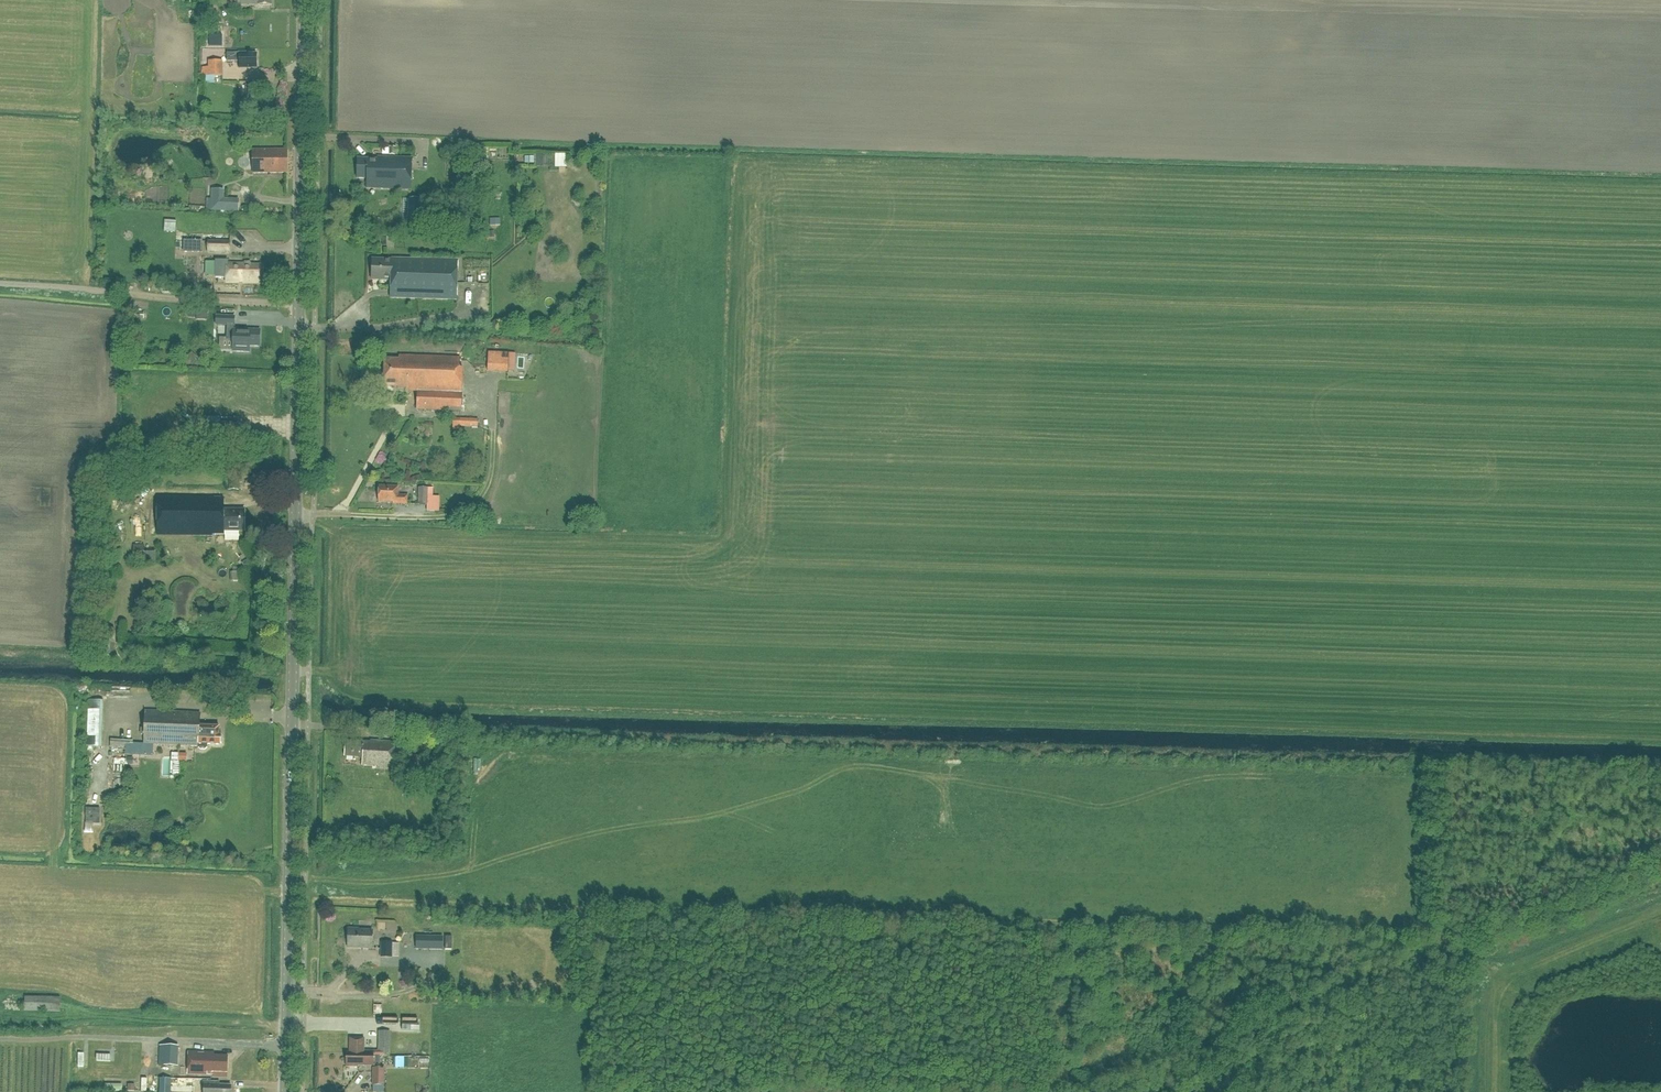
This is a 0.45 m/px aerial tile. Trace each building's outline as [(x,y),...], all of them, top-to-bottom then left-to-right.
[(239,62),(239,69),(257,68),(256,52),(246,52),(246,51),(226,52),(227,62),(239,62)] [(223,62),(201,62),(201,77),(206,77),(206,82),(214,82),(214,77),(223,77),(223,62)] [(255,82),(248,82),(248,98),(257,98),(257,94),(255,94),(255,82)] [(287,173),(287,150),(285,150),(252,150),(253,174),(284,173),(287,173)] [(411,190),(412,159),(377,158),(377,160),(357,160),(357,179),(366,179),(366,188),(411,190)] [(228,190),(227,209),(240,209),(241,191),(228,190)] [(205,206),(206,197),(193,197),(193,195),(190,195),(188,196),(193,208),(197,208),(197,206),(205,206)] [(420,231),(421,200),(410,200),(408,231),(420,231)] [(164,221),(163,232),(176,232),(177,221),(164,221)] [(230,242),(208,242),(184,241),(184,252),(207,252),(207,253),(229,253),(230,242)] [(456,301),(458,261),(391,259),(391,260),(372,260),(371,281),(390,281),(390,298),(456,301)] [(260,283),(260,266),(245,265),(245,264),(226,264),(225,282),(260,283)] [(207,309),(195,309),(195,319),(207,320),(207,309)] [(144,312),(133,312),(133,313),(129,312),(129,319),(143,320),(144,312)] [(259,346),(260,333),(254,333),(254,330),(233,329),(232,345),(259,346)] [(488,353),(487,372),(507,373),(507,372),(514,372),(515,354),(488,353)] [(461,411),(463,369),(459,369),(460,358),(399,356),(398,361),(385,360),(384,386),(397,387),(397,389),(405,389),(405,391),(417,392),(416,409),(461,411)] [(478,420),(459,419),(453,419),(453,430),(459,431),(459,426),(478,427),(478,420)] [(368,482),(369,467),(359,466),(358,481),(368,482)] [(238,490),(238,473),(229,473),(229,490),(238,490)] [(379,486),(378,502),(392,503),(392,504),(407,505),(407,496),(398,495),(398,487),(379,486)] [(418,505),(427,505),(432,505),(432,511),(440,512),(440,497),(433,497),(433,488),(427,488),(419,488),(418,505)] [(224,532),(244,532),(244,510),(224,510),(224,499),(158,498),(157,536),(216,536),(216,535),(224,535),(224,532)] [(159,561),(173,560),(172,550),(159,551),(159,561)] [(88,709),(88,739),(102,739),(103,709),(88,709)] [(144,744),(198,747),(200,749),(205,750),(207,748),(207,745),(220,745),(220,744),(222,744),(222,737),(220,737),(221,735),(219,735),(219,727),(200,726),(200,714),(145,711),(144,744)] [(393,770),(395,743),(370,741),(370,743),(345,741),(344,757),(362,758),(362,766),(375,766),(375,769),(393,770)] [(426,768),(406,765),(405,772),(425,775),(426,768)] [(91,769),(92,787),(100,787),(99,768),(91,769)] [(348,929),(347,948),(372,948),(373,930),(359,930),(359,929),(348,929)] [(416,936),(416,941),(416,949),(423,950),(442,950),(443,937),(416,936)] [(398,944),(392,943),(392,942),(380,942),(379,958),(392,958),(392,957),(398,957),(398,944)] [(60,1012),(60,998),(25,998),(25,1011),(60,1012)] [(382,1027),(383,1006),(374,1006),(374,1027),(382,1027)] [(357,1056),(380,1057),(380,1055),(390,1055),(390,1032),(379,1031),(378,1051),(364,1051),(364,1039),(350,1039),(349,1053),(349,1054),(357,1054),(357,1056)] [(161,1046),(160,1066),(179,1067),(180,1047),(161,1046)] [(227,1078),(228,1056),(214,1056),(214,1053),(188,1052),(187,1074),(213,1075),(213,1078),(227,1078)] [(349,1054),(349,1053),(347,1053),(347,1067),(358,1067),(358,1066),(380,1066),(380,1057),(357,1056),(357,1054),(349,1054)] [(373,1086),(373,1091),(384,1091),(384,1086),(384,1068),(373,1068),(373,1086)] [(107,1091),(108,1091),(123,1091),(123,1082),(106,1083),(107,1091)] [(230,1086),(219,1086),(219,1082),(203,1082),(203,1091),(230,1091),(230,1086)]
